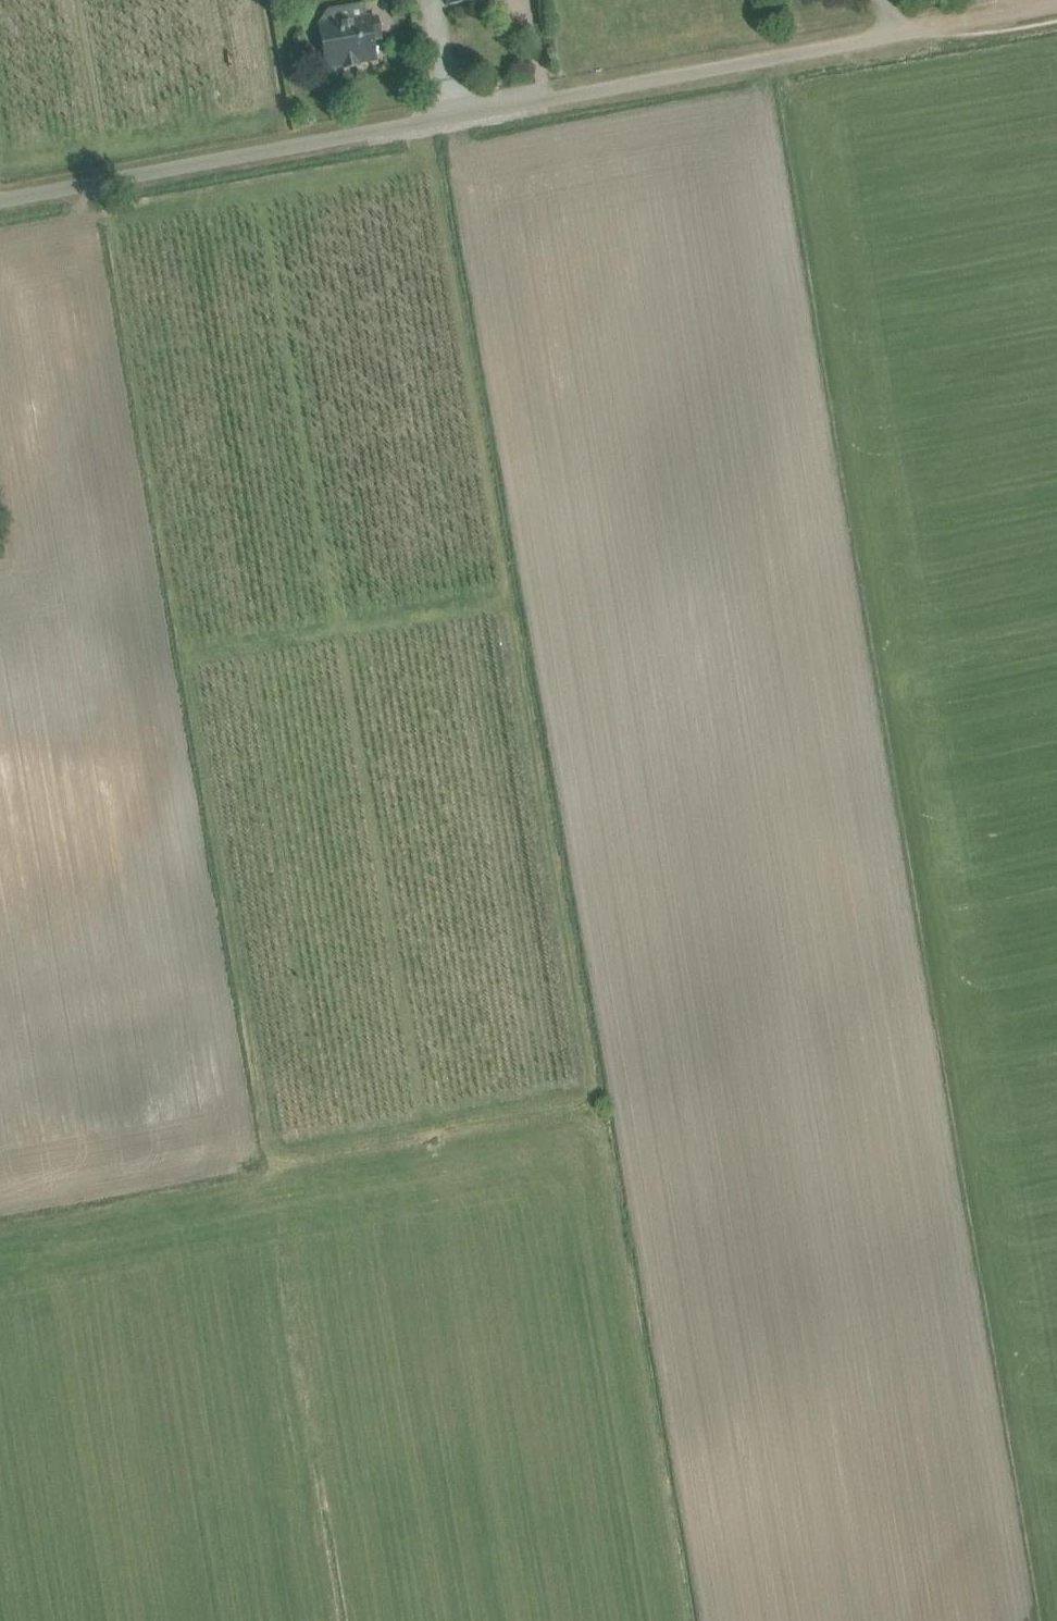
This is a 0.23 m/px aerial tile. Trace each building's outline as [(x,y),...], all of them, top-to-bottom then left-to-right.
[(319,21),(320,26),(321,39),(318,41),(320,54),(325,56),(327,68),(344,65),(344,68),(359,66),(359,63),(376,60),(371,33),(380,32),(378,17),(368,19),(365,2),(329,8),(319,21)]
